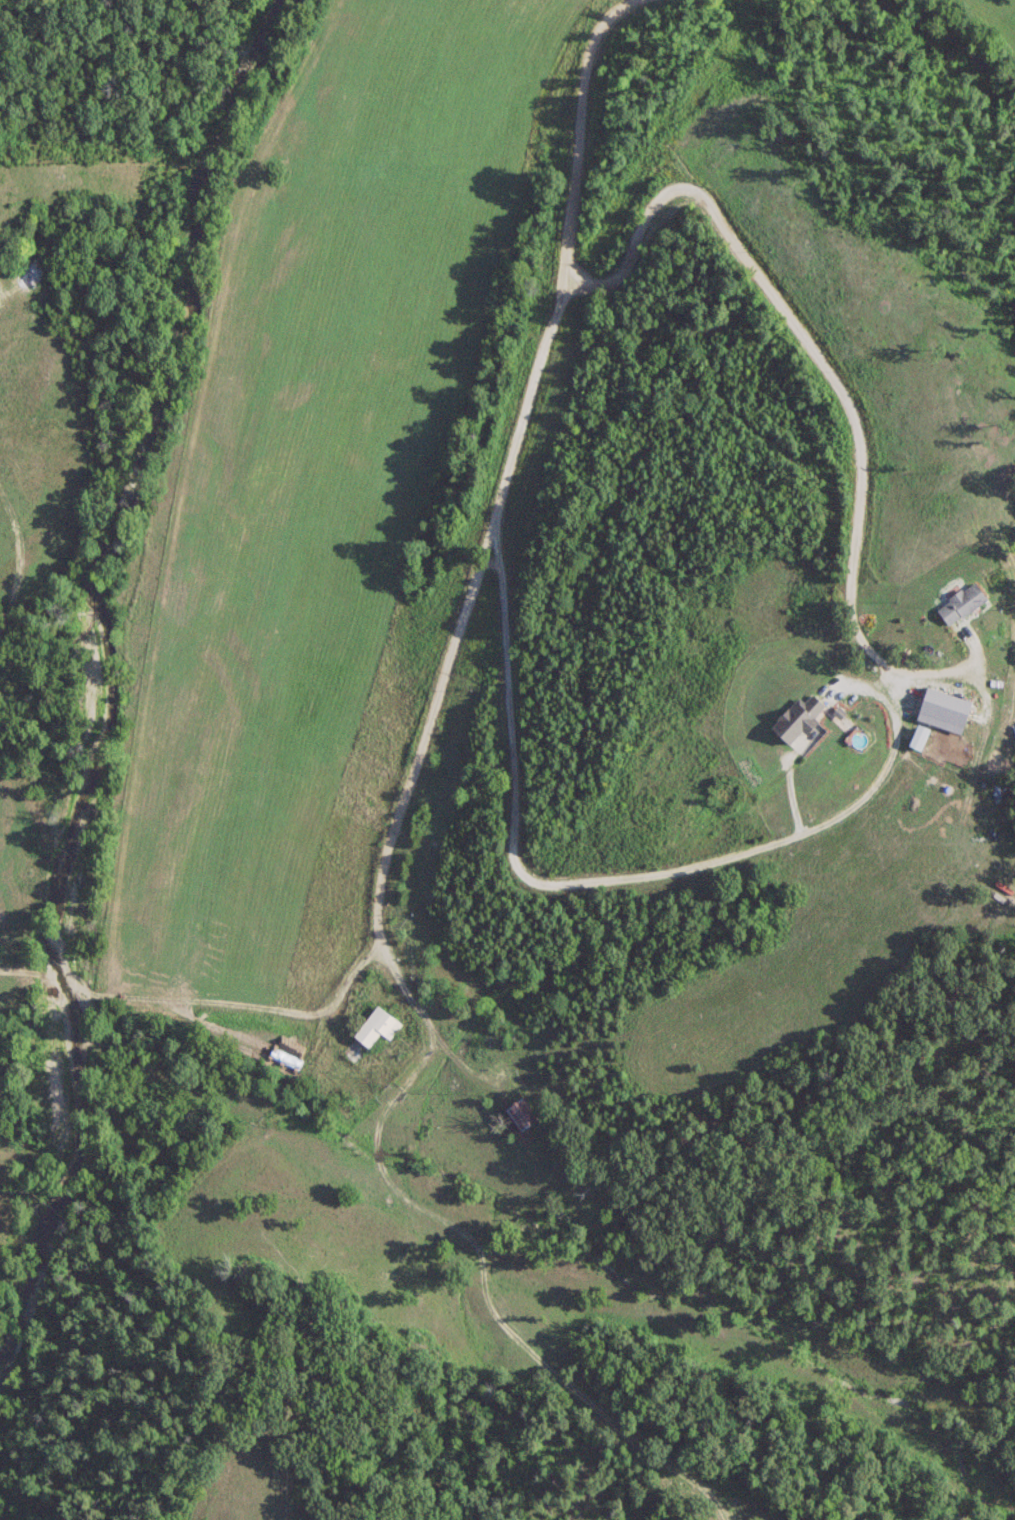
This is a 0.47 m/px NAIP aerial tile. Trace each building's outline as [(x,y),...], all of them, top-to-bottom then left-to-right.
[(990,602),(979,582),(937,606),(949,626),(990,602)] [(922,694),(941,705),(950,690),(931,679),(922,694)] [(815,718),(826,705),(813,694),(806,703),(799,697),(773,727),(797,749),(820,723),(815,718)] [(403,1022),(378,1005),(356,1037),(372,1047),(381,1033),(391,1039),(403,1022)] [(541,1121),(523,1099),(509,1111),(526,1132),(541,1121)]
